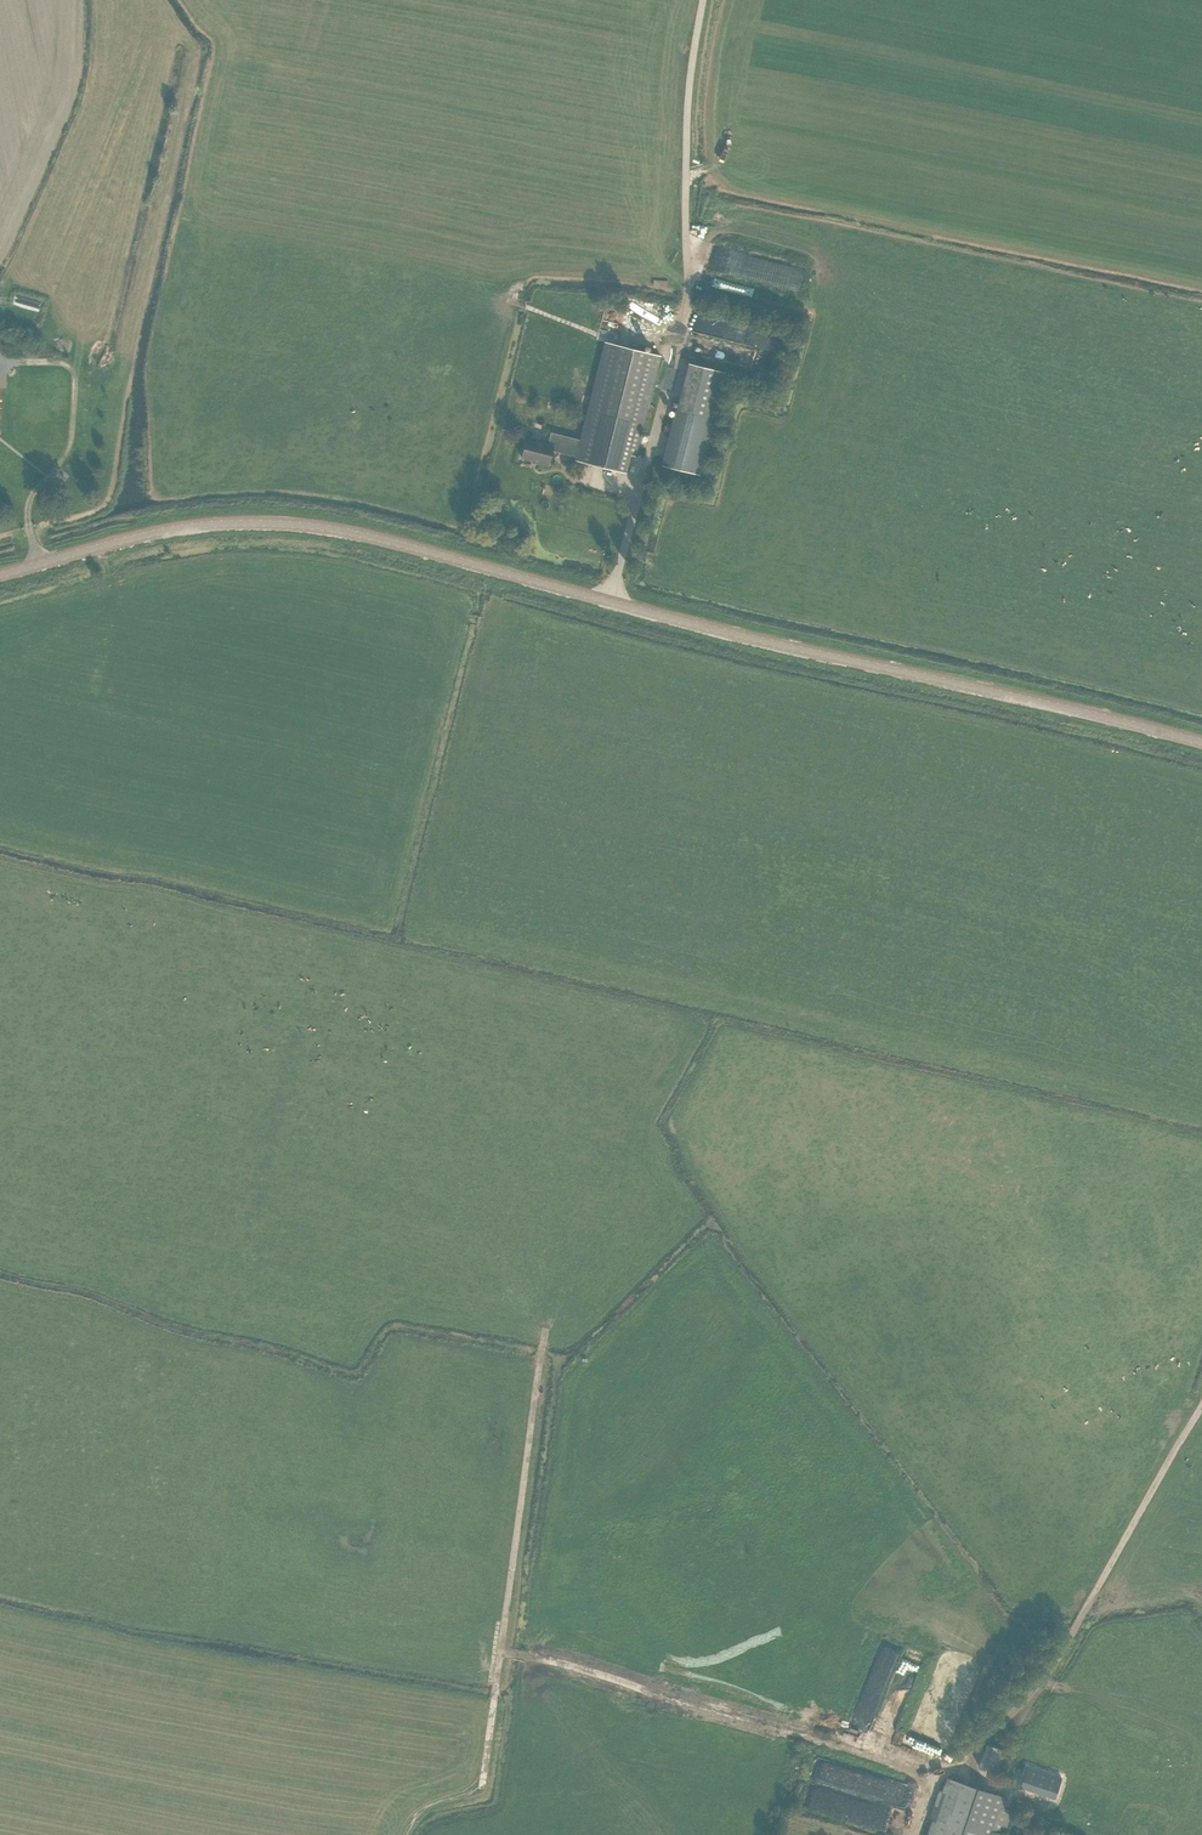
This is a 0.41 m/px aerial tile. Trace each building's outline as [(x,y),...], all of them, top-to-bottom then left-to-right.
[(627,472),(638,430),(643,431),(662,356),(606,342),(582,440),(552,432),(549,444),(528,438),(523,458),(538,462),(538,463),(549,466),(553,450),(577,456),(576,460),(627,472)] [(698,474),(725,372),(689,363),(663,464),(698,474)] [(987,1743),(978,1766),(997,1773),(1006,1750),(987,1743)] [(929,1817),(933,1818),(928,1834),(1006,1834),(995,1831),(1007,1797),(947,1777),(942,1790),(939,1789),(929,1817)]
